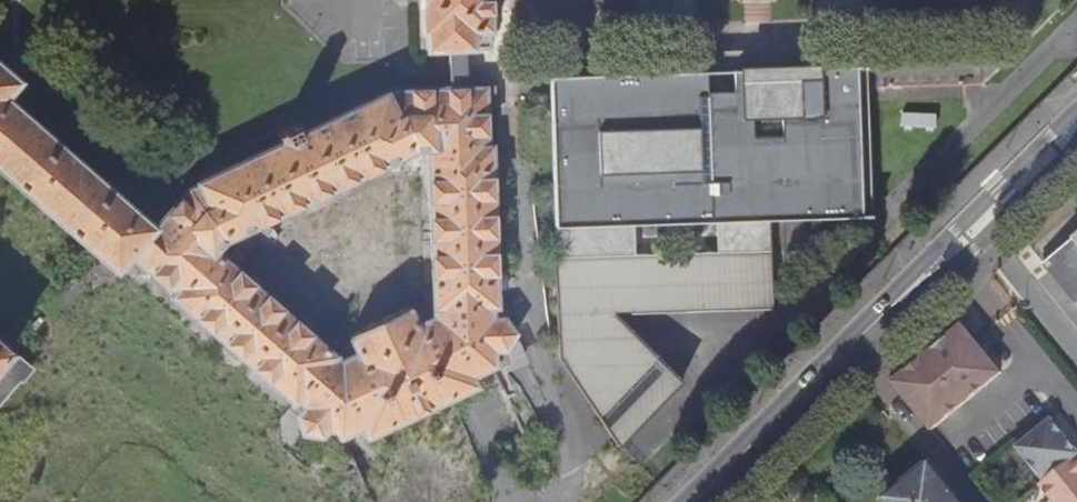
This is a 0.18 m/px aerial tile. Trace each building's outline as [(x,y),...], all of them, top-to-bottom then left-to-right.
[(115,271),(130,255),(174,294),(171,298),(292,404),(295,402),(302,409),(295,418),(300,434),(319,436),(326,429),(336,438),(340,439),(359,429),(364,439),(475,384),(471,375),(494,364),(493,350),(503,350),(514,333),(501,316),(491,317),(491,306),(496,306),(491,148),(486,148),(483,88),(463,89),(462,49),(490,48),(488,0),(420,0),(421,33),(425,34),(425,51),(447,50),(448,89),(396,91),(387,95),(384,92),(301,131),(298,123),(293,124),(292,121),(276,129),(278,133),(274,135),(278,142),(194,182),(196,185),(187,190),(154,227),(4,98),(18,82),(0,67),(0,171),(115,271)] [(618,443),(682,379),(624,323),(612,335),(612,308),(630,307),(630,310),(772,305),(769,217),(871,213),(864,64),(732,70),(733,93),(705,94),(705,71),(677,72),(549,77),(560,357),(618,443)] [(1045,264),(1076,303),(1076,238),(1045,264)] [(964,329),(894,386),(932,433),(1002,376),(964,329)] [(19,378),(21,380),(30,369),(0,343),(0,400),(19,378)] [(1052,421),(1017,449),(1045,484),(1041,487),(1053,501),(1076,501),(1076,461),(1076,460),(1076,459),(1076,451),(1052,421)] [(887,501),(956,501),(928,467),(887,501)]
